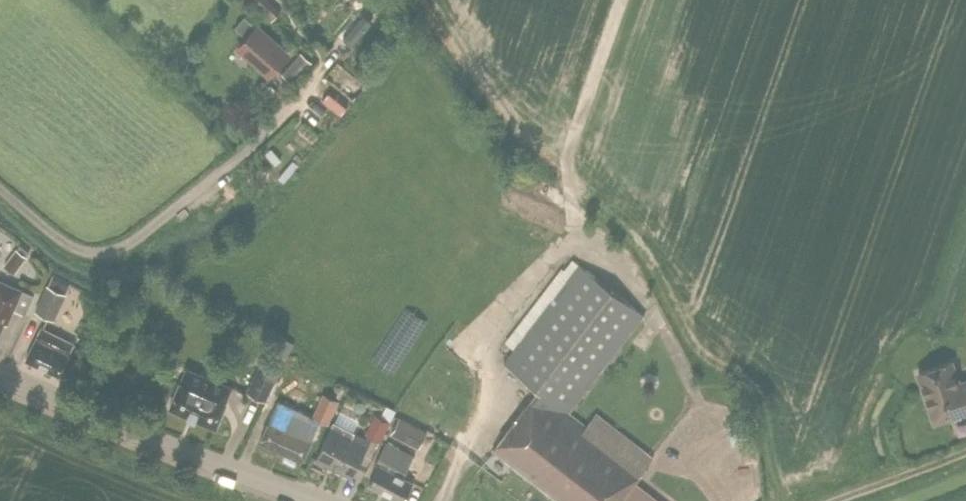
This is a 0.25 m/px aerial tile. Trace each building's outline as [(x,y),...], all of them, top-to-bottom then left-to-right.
[(273,0),(251,0),(273,20),(283,9),(273,0)] [(366,12),(342,36),(352,46),(376,22),(366,12)] [(245,15),(235,26),(247,37),(239,46),(269,73),(287,53),(245,15)] [(312,62),(300,51),(281,72),(292,83),(312,62)] [(353,99),(366,85),(338,62),(325,76),(353,99)] [(20,243),(3,265),(13,273),(30,251),(20,243)] [(580,421),(588,411),(579,405),(571,414),(568,412),(644,314),(580,264),(503,362),(538,389),(493,448),(561,500),(659,500),(634,482),(653,457),(596,412),(586,425),(580,421)] [(54,319),(65,293),(71,282),(53,273),(47,285),(36,310),(54,319)] [(34,295),(0,280),(0,330),(4,322),(7,323),(13,308),(25,314),(34,295)] [(68,354),(73,343),(42,327),(37,336),(26,359),(59,374),(69,354),(68,354)] [(265,400),(281,367),(263,359),(247,391),(265,400)] [(958,384),(951,361),(919,372),(935,420),(965,409),(965,411),(965,382),(958,384)] [(226,401),(232,386),(213,378),(212,380),(186,369),(180,382),(180,381),(170,406),(216,426),(226,401)] [(329,424),(340,402),(323,394),(313,416),(329,424)] [(380,441),(396,410),(382,403),(375,399),(370,412),(375,414),(365,434),(380,441)] [(302,460),(315,430),(273,411),(260,441),(302,460)] [(411,417),(408,421),(399,417),(391,432),(419,446),(427,431),(422,429),(425,424),(411,417)] [(352,477),(368,444),(353,436),(355,432),(334,421),(316,458),(352,477)] [(414,455),(387,441),(375,462),(379,464),(369,484),(403,500),(413,481),(404,476),(414,455)]
